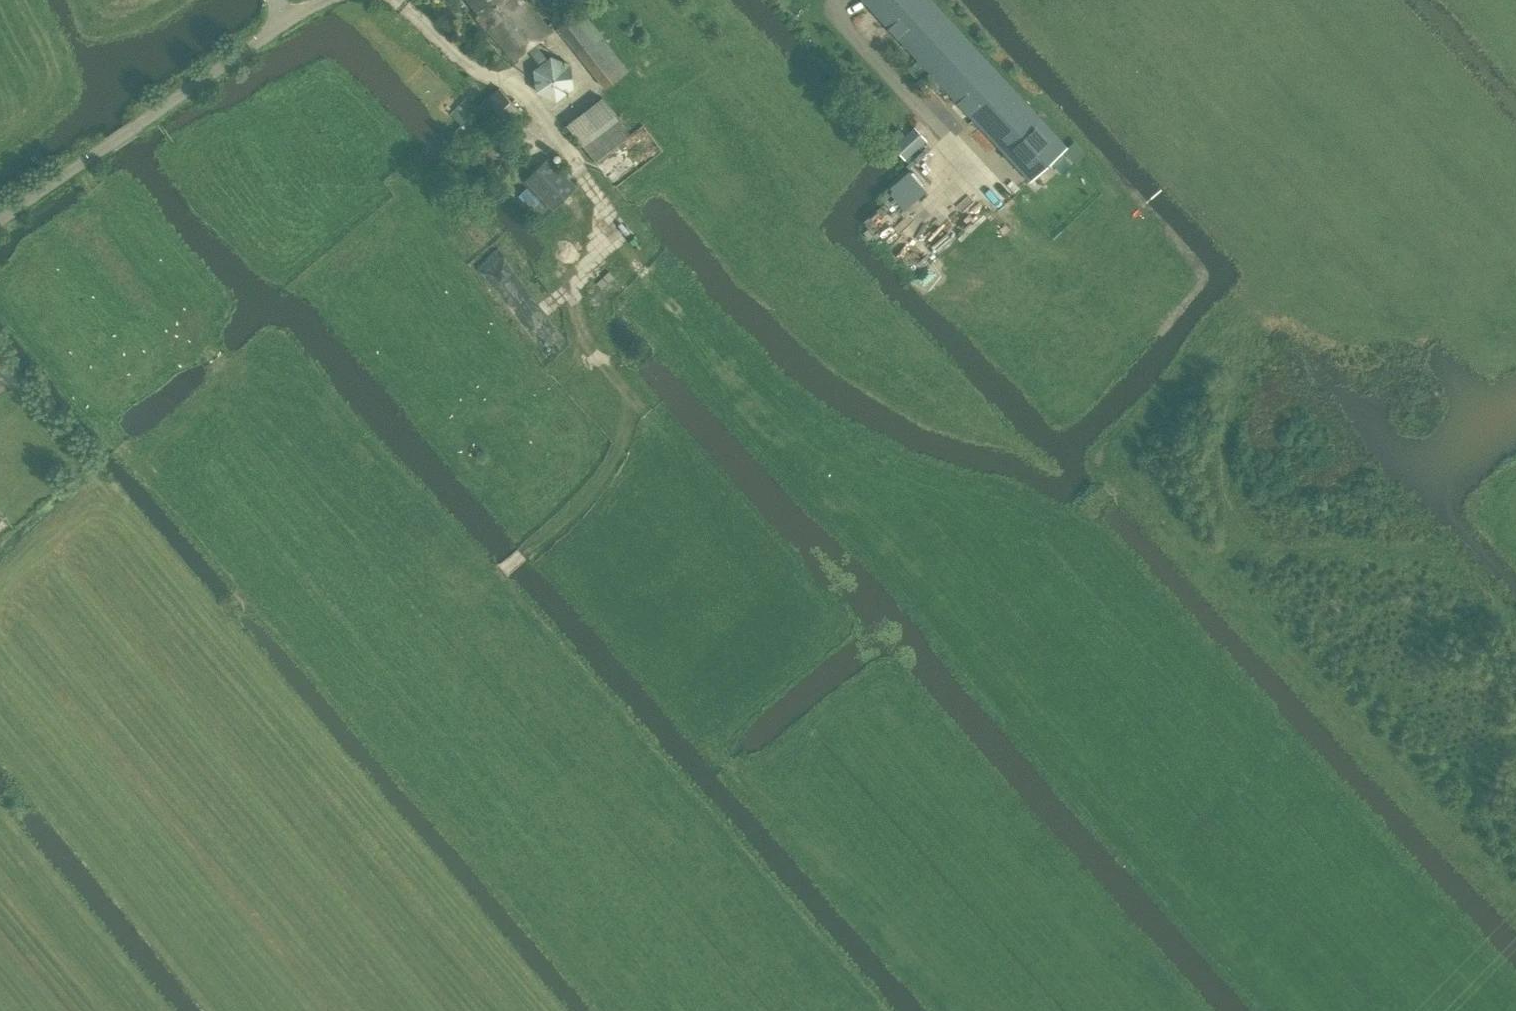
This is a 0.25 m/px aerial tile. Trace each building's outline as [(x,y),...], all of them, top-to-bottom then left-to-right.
[(481,12),(475,17),(514,61),(529,49),(540,63),(533,68),(536,91),(557,99),(574,86),(571,62),(551,54),(546,58),(536,44),(552,31),(525,0),(471,0),(481,12)] [(1068,146),(933,0),(863,0),(1030,180),(1063,150),(1068,146)] [(474,157),(522,110),(498,87),(451,134),(474,157)] [(594,161),(630,134),(602,97),(566,124),(594,161)] [(905,160),(927,140),(915,126),(892,146),(905,160)] [(1082,153),(1072,142),(1068,146),(1063,150),(1073,162),(1082,153)] [(577,186),(549,156),(525,180),(553,210),(577,186)]
